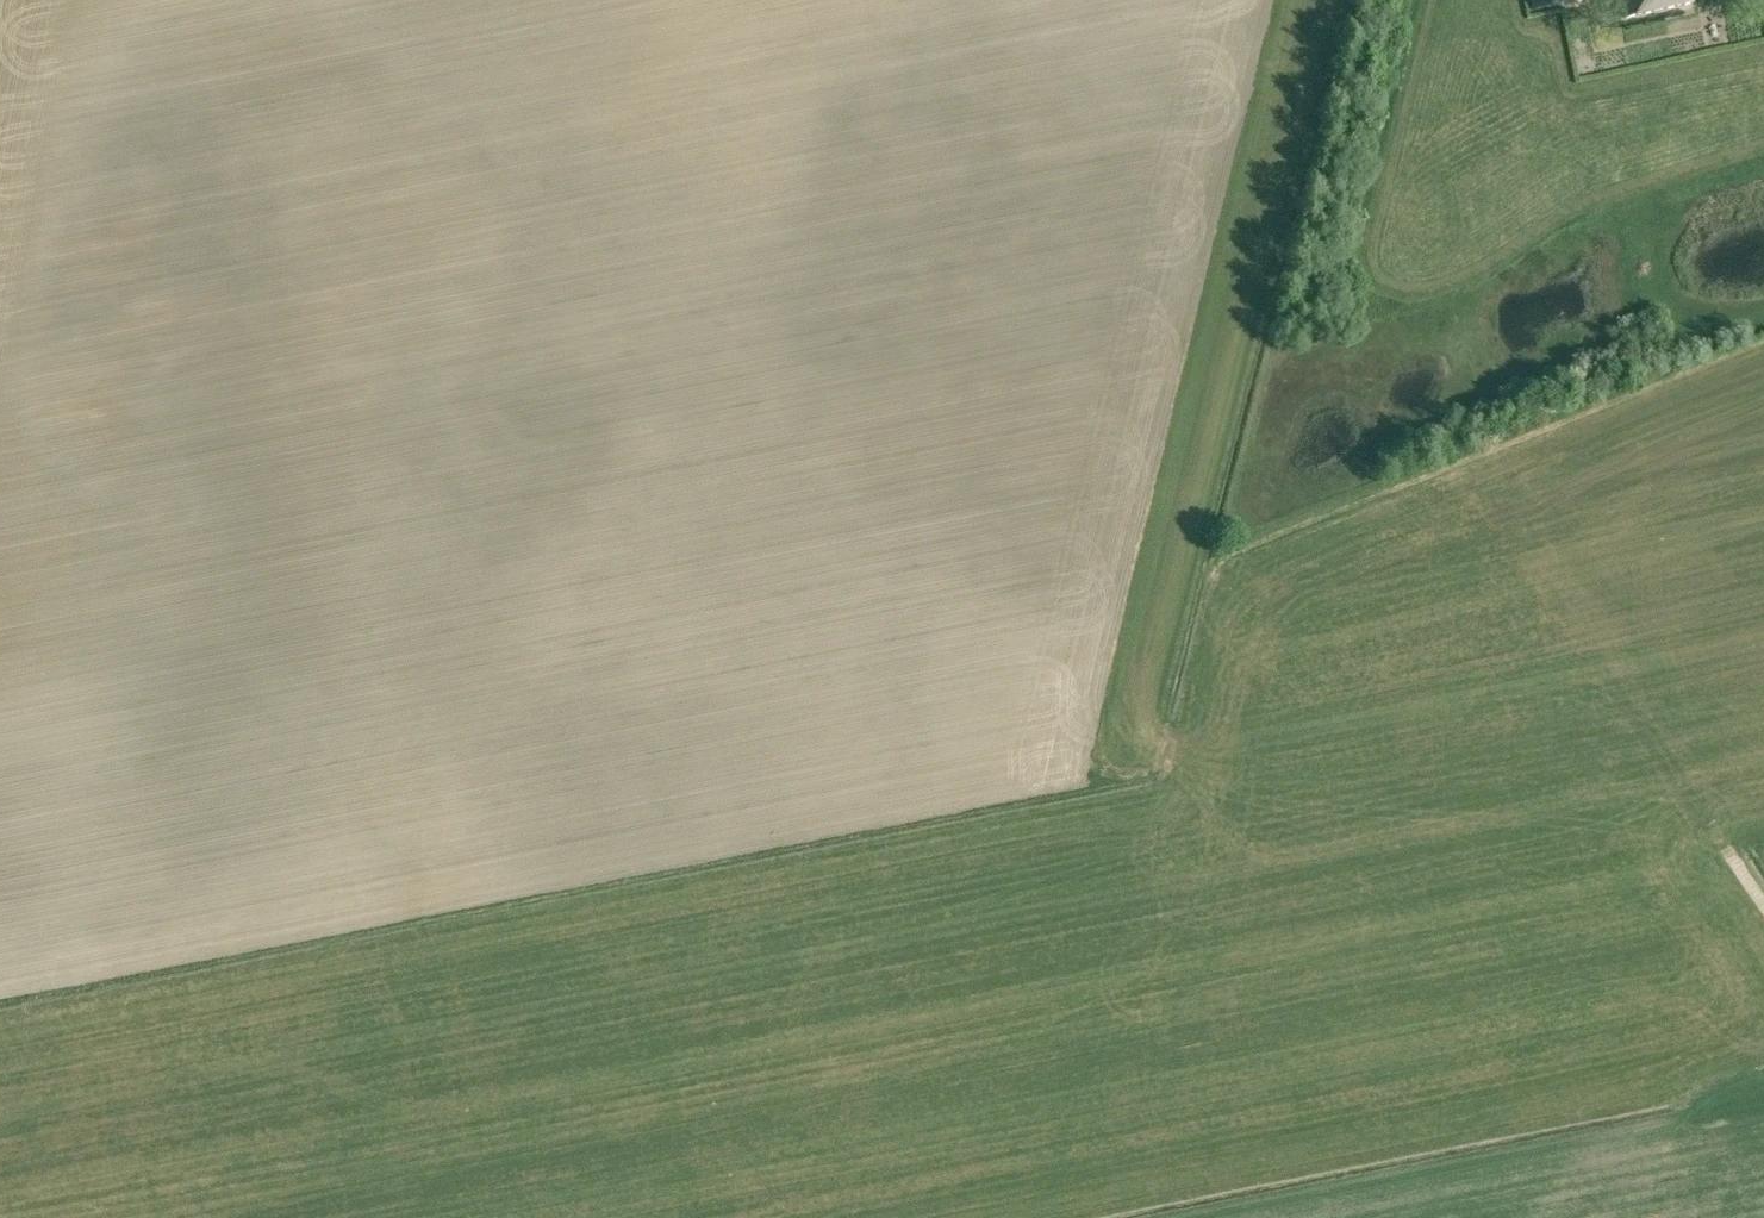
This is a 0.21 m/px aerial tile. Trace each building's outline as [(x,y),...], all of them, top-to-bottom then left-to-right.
[(1563,0),(1528,0),(1530,11),(1564,4),(1563,0)] [(1626,17),(1693,3),(1692,0),(1622,0),(1626,17)]
